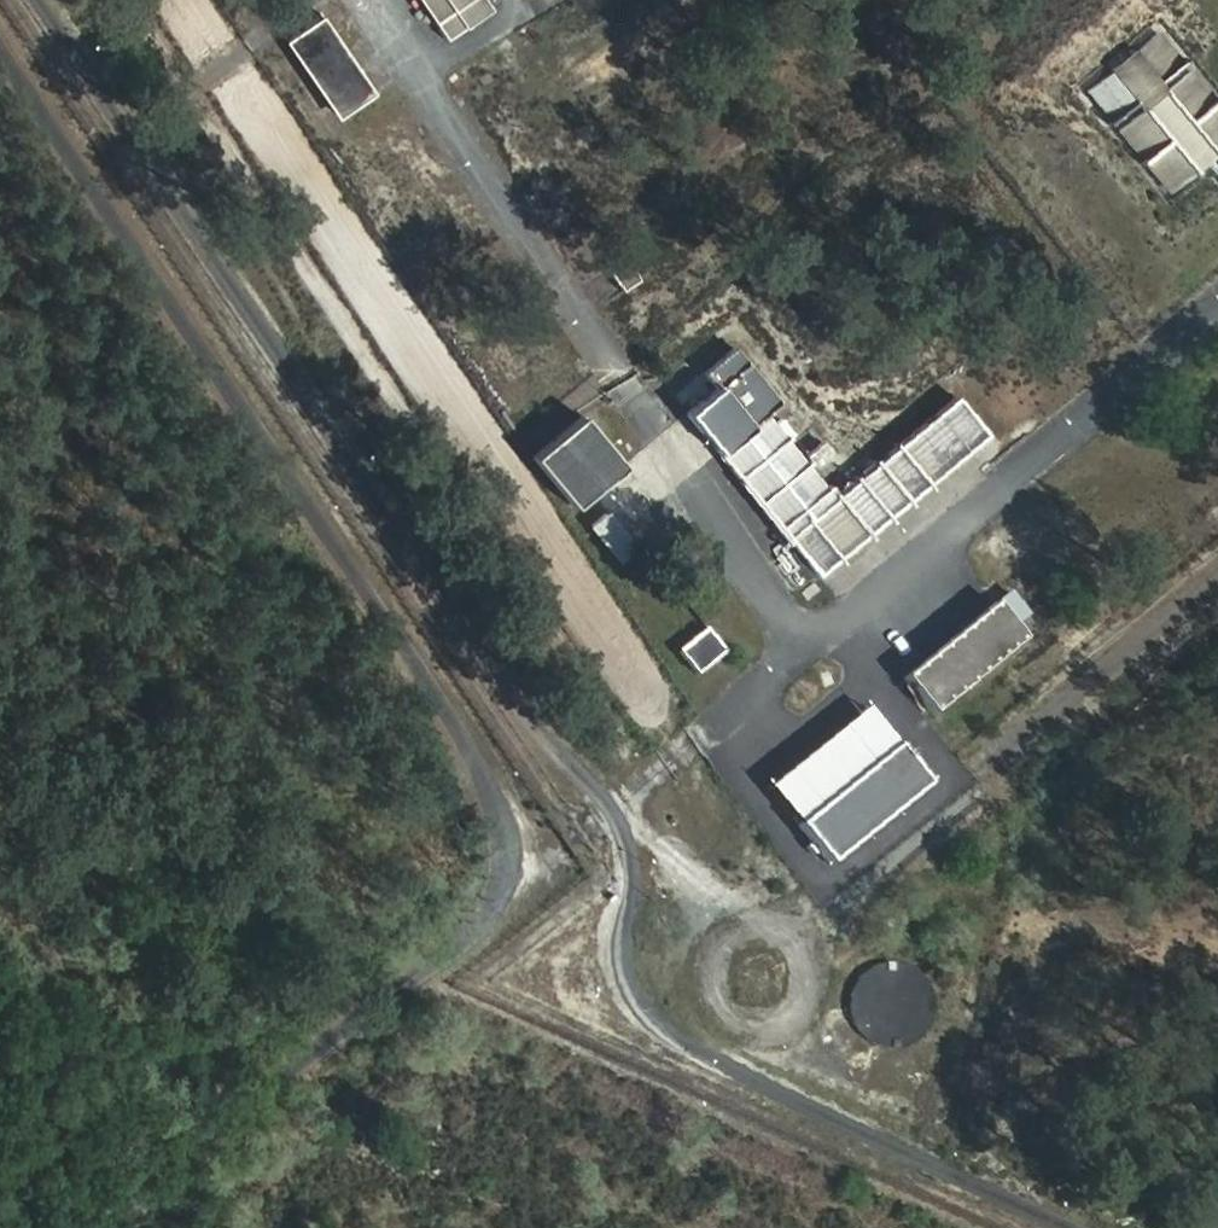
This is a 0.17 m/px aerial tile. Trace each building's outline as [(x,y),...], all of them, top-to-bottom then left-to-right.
[(451,41),(498,11),(491,0),(424,0),(451,41)] [(327,22),(292,43),(341,115),(376,96),(327,22)] [(1083,88),(1172,193),(1217,155),(1217,92),(1160,23),(1083,88)] [(756,362),(688,413),(823,572),(992,437),(962,403),(840,498),(821,473),(841,457),(831,445),(811,457),(774,417),(789,402),(756,362)] [(585,420),(534,456),(577,506),(623,466),(585,420)] [(606,511),(586,526),(616,564),(635,549),(606,511)] [(1000,601),(907,678),(936,715),(1028,639),(1000,601)] [(675,651),(696,676),(725,652),(704,627),(675,651)] [(866,708),(764,787),(823,863),(925,785),(866,708)] [(921,972),(875,964),(865,1025),(911,1033),(921,972)]
